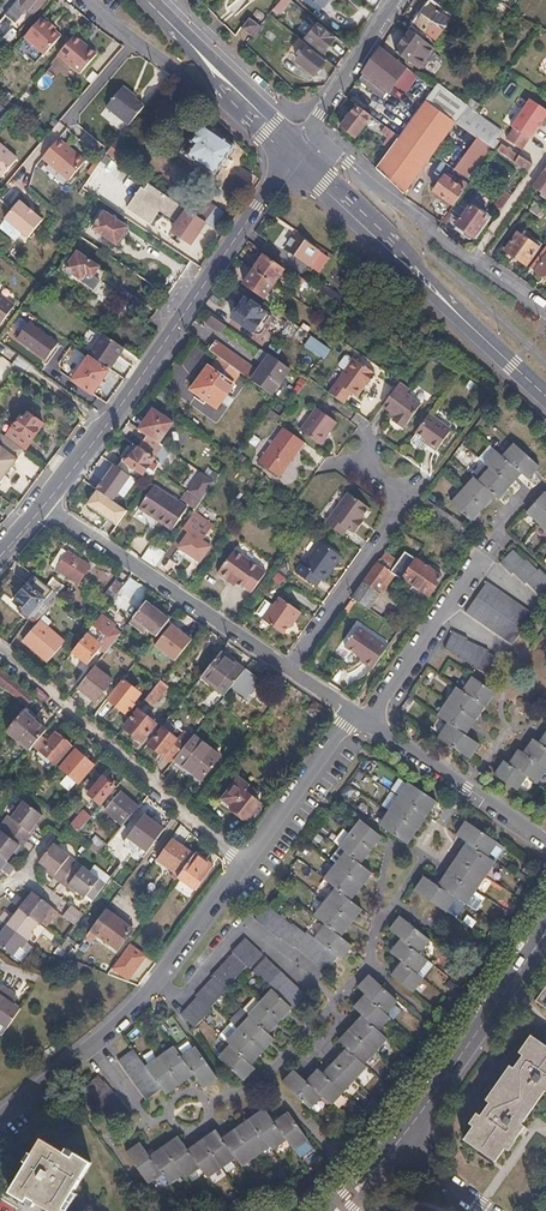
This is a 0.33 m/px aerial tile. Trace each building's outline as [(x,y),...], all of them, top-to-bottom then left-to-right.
[(17,1),(5,14),(9,18),(15,22),(26,9),(30,13),(41,0),(17,0),(17,1)] [(323,6),(322,8),(326,11),(334,0),(327,0),(323,6)] [(510,7),(500,0),(496,0),(493,5),(505,14),(510,7)] [(433,34),(445,17),(432,8),(419,24),(433,34)] [(1,23),(4,24),(9,18),(5,14),(0,20),(0,24),(1,23)] [(53,29),(46,23),(39,17),(23,37),(43,55),(60,35),(53,29)] [(535,26),(522,18),(517,24),(530,33),(535,26)] [(251,36),(258,26),(249,19),(242,28),(251,36)] [(322,51),(334,36),(317,21),(305,36),(322,51)] [(396,52),(409,61),(419,68),(435,46),(428,42),(412,30),(396,52)] [(81,42),(74,35),(57,55),(79,74),(96,54),(86,46),(85,47),(80,43),(81,42)] [(314,73),(325,59),(307,44),(295,58),(314,73)] [(408,68),(381,47),(363,73),(367,75),(375,82),(386,90),(390,94),(396,85),(408,68)] [(418,76),(408,68),(396,85),(407,92),(416,80),(418,76)] [(386,90),(363,73),(359,79),(382,96),(386,90)] [(456,122),(468,105),(438,82),(432,91),(400,136),(391,147),(377,168),(404,193),(456,122)] [(135,96),(125,87),(108,108),(130,126),(145,107),(133,98),(135,96)] [(504,140),(522,152),(545,116),(545,109),(531,99),(504,140)] [(355,137),(372,115),(357,105),(341,126),(355,137)] [(503,130),(479,113),(468,105),(456,122),(477,138),(455,169),(471,182),(500,141),(497,139),(503,130)] [(130,126),(108,108),(102,115),(124,133),(130,126)] [(59,122),(55,118),(51,123),(55,127),(59,122)] [(189,141),(180,154),(214,177),(236,146),(204,125),(191,143),(189,141)] [(391,147),(400,136),(389,128),(387,127),(383,134),(390,139),(387,144),(391,147)] [(56,142),(39,163),(66,184),(83,164),(56,142)] [(106,155),(117,164),(128,151),(116,142),(109,152),(106,155)] [(515,161),(520,155),(502,143),(498,149),(515,161)] [(529,170),(533,163),(520,155),(515,161),(529,170)] [(0,162),(0,179),(9,169),(0,162)] [(533,185),(545,194),(545,166),(533,185)] [(435,191),(455,205),(466,189),(458,184),(445,176),(435,191)] [(458,184),(466,189),(469,185),(461,179),(458,184)] [(186,212),(156,191),(149,186),(145,192),(141,190),(127,210),(149,226),(159,212),(177,225),(172,233),(190,246),(204,224),(186,212)] [(496,204),(502,209),(512,195),(506,190),(496,204)] [(452,215),(460,220),(471,204),(463,198),(452,215)] [(195,199),(186,212),(204,224),(213,211),(195,199)] [(18,203),(10,213),(9,209),(0,202),(0,221),(2,219),(27,239),(41,222),(33,216),(32,217),(25,211),(26,210),(18,203)] [(471,204),(460,220),(456,225),(473,237),(488,216),(471,204)] [(540,217),(545,210),(536,204),(531,210),(540,217)] [(126,230),(104,215),(94,231),(116,245),(126,230)] [(519,232),(507,250),(527,265),(540,247),(519,232)] [(294,236),(285,248),(309,265),(318,253),(294,236)] [(531,267),(545,278),(545,247),(531,267)] [(328,260),(318,253),(309,265),(319,273),(328,260)] [(106,274),(77,254),(70,264),(67,262),(59,272),(91,295),(106,274)] [(253,269),(274,284),(283,270),(263,255),(253,269)] [(264,298),(274,284),(253,269),(243,283),(264,298)] [(320,290),(339,304),(343,297),(325,284),(320,290)] [(12,305),(0,298),(0,322),(12,305)] [(231,318),(256,336),(262,334),(266,329),(273,318),(270,316),(259,309),(260,308),(251,302),(251,303),(245,298),(231,318)] [(219,336),(225,327),(210,318),(205,327),(219,336)] [(14,352),(29,333),(17,324),(2,343),(14,352)] [(323,358),(330,349),(310,335),(304,345),(323,358)] [(123,351),(101,336),(88,355),(109,370),(123,351)] [(271,395),(290,370),(269,355),(257,371),(215,342),(209,350),(218,357),(241,373),(271,395)] [(313,383),(327,393),(335,382),(341,387),(350,374),(353,376),(360,366),(357,364),(358,362),(339,348),(313,383)] [(210,368),(207,366),(189,390),(216,409),(234,384),(233,383),(241,373),(218,357),(210,368)] [(87,361),(72,382),(90,395),(106,373),(87,361)] [(405,393),(409,389),(398,382),(381,406),(395,416),(391,421),(401,428),(404,424),(406,425),(421,405),(405,393)] [(174,422),(153,406),(136,428),(146,436),(159,444),(174,422)] [(319,442),(335,420),(315,407),(300,429),(319,442)] [(451,431),(429,414),(416,433),(424,439),(423,441),(436,451),(451,431)] [(44,427),(29,416),(25,422),(20,419),(6,439),(24,451),(25,452),(44,427)] [(279,476),(303,440),(284,428),(260,463),(279,476)] [(6,439),(2,436),(0,438),(0,485),(5,478),(12,469),(18,461),(17,460),(24,451),(6,439)] [(159,444),(146,436),(138,445),(155,458),(163,447),(159,444)] [(155,458),(138,445),(125,462),(144,476),(155,458)] [(503,457),(521,474),(528,480),(540,467),(514,445),(503,457)] [(485,464),(490,469),(510,487),(521,474),(503,457),(496,451),(485,464)] [(135,478),(113,465),(98,490),(115,501),(119,493),(123,497),(135,478)] [(12,469),(5,478),(9,481),(17,472),(12,469)] [(200,469),(182,498),(196,507),(215,478),(200,469)] [(490,469),(478,482),(495,496),(498,499),(510,487),(490,469)] [(475,478),(463,491),(483,509),(495,496),(478,482),(475,478)] [(158,516),(173,527),(187,507),(154,485),(138,508),(156,519),(158,516)] [(115,501),(98,490),(86,505),(119,525),(128,509),(115,501)] [(483,509),(463,491),(451,504),(471,523),(483,509)] [(324,523),(341,535),(345,529),(347,531),(349,528),(352,530),(359,521),(355,519),(358,515),(365,506),(346,493),(324,523)] [(540,525),(545,517),(545,494),(545,493),(527,513),(540,525)] [(468,542),(475,532),(424,498),(417,508),(468,542)] [(171,530),(173,527),(158,516),(156,519),(171,530)] [(188,520),(164,556),(177,565),(182,557),(196,566),(215,539),(188,520)] [(341,552),(322,538),(305,562),(301,560),(295,569),(316,583),(322,575),(324,577),(341,552)] [(151,543),(142,557),(155,565),(164,551),(151,543)] [(234,550),(217,573),(229,581),(230,580),(236,584),(243,588),(244,587),(251,592),(265,573),(234,550)] [(526,583),(538,594),(540,593),(545,598),(545,576),(540,570),(538,572),(526,561),(525,562),(513,550),(500,564),(512,575),(514,574),(525,585),(526,583)] [(68,552),(56,570),(78,583),(89,566),(68,552)] [(392,573),(391,574),(402,581),(403,579),(416,560),(405,553),(398,563),(392,573)] [(398,563),(385,554),(378,563),(392,573),(398,563)] [(416,560),(403,579),(429,597),(442,578),(416,560)] [(378,563),(352,599),(367,609),(391,574),(392,573),(378,563)] [(14,602),(31,617),(42,603),(53,591),(35,577),(28,586),(27,585),(18,596),(19,597),(14,602)] [(111,600),(123,586),(115,581),(104,595),(111,600)] [(486,583),(465,613),(512,645),(533,615),(486,583)] [(283,632),(293,618),(295,620),(300,611),(279,595),(273,604),(271,603),(261,617),(283,632)] [(144,626),(156,636),(168,620),(145,602),(129,623),(140,631),(144,626)] [(42,603),(31,617),(37,622),(22,640),(46,662),(64,642),(39,620),(49,609),(42,603)] [(85,633),(71,652),(87,664),(100,648),(106,652),(119,636),(111,630),(114,627),(100,615),(85,633)] [(185,648),(195,635),(186,629),(176,641),(185,648)] [(363,665),(373,672),(388,650),(359,629),(345,649),(360,659),(365,662),(363,665)] [(452,633),(444,649),(459,656),(458,658),(480,668),(479,670),(487,674),(494,657),(487,654),(488,652),(466,641),(467,639),(452,633)] [(221,652),(201,677),(224,696),(229,689),(244,670),(221,652)] [(94,667),(77,688),(95,702),(112,681),(94,667)] [(266,686),(245,669),(244,670),(229,689),(251,706),(266,686)] [(33,698),(0,670),(0,684),(27,706),(33,698)] [(472,678),(463,691),(485,706),(494,693),(472,678)] [(125,712),(140,693),(123,681),(108,700),(125,712)] [(159,681),(144,700),(152,706),(167,688),(159,681)] [(458,687),(448,702),(475,720),(485,706),(463,691),(458,687)] [(315,715),(321,706),(313,701),(307,709),(315,715)] [(438,717),(448,724),(465,735),(475,720),(448,702),(438,717)] [(41,736),(46,731),(34,721),(37,717),(26,707),(11,724),(5,732),(29,751),(33,746),(41,736)] [(124,728),(141,742),(155,724),(138,710),(124,728)] [(167,723),(163,728),(171,735),(175,729),(167,723)] [(465,735),(448,724),(438,738),(470,759),(479,745),(465,735)] [(163,728),(162,728),(148,745),(163,756),(173,744),(177,740),(171,735),(163,728)] [(48,741),(41,736),(33,746),(41,754),(37,758),(42,762),(45,757),(55,765),(70,746),(54,733),(48,741)] [(181,750),(174,759),(200,780),(219,756),(193,735),(181,750)] [(540,743),(533,739),(523,754),(545,768),(545,747),(540,743)] [(181,750),(173,744),(163,756),(171,763),(181,750)] [(59,769),(78,784),(93,765),(75,750),(59,769)] [(523,754),(519,751),(509,765),(526,777),(537,784),(545,770),(545,768),(523,754)] [(526,777),(509,765),(504,762),(495,776),(517,791),(526,777)] [(84,792),(99,805),(114,787),(102,777),(96,784),(93,781),(84,792)] [(253,797),(257,792),(238,777),(221,797),(247,819),(261,803),(253,797)] [(408,783),(398,797),(426,816),(436,802),(408,783)] [(121,826),(138,807),(120,793),(104,812),(121,826)] [(426,816),(398,797),(389,811),(417,830),(426,816)] [(8,826),(26,840),(32,833),(29,831),(41,816),(23,802),(11,818),(13,819),(8,826)] [(417,830),(389,811),(379,826),(407,845),(417,830)] [(80,813),(69,826),(77,833),(91,817),(84,812),(82,815),(80,813)] [(147,851),(163,830),(143,815),(122,844),(133,853),(141,858),(147,851)] [(361,821),(350,834),(371,851),(381,837),(361,821)] [(457,836),(467,843),(487,857),(497,843),(466,822),(457,836)] [(0,832),(0,856),(6,861),(19,845),(21,847),(26,840),(8,826),(3,833),(1,831),(0,832)] [(371,851),(350,834),(339,848),(345,853),(360,864),(371,851)] [(170,838),(154,860),(177,876),(193,856),(193,855),(170,838)] [(487,857),(467,843),(457,858),(485,877),(495,863),(487,857)] [(505,849),(497,843),(487,857),(495,863),(505,849)] [(69,857),(52,844),(38,862),(54,875),(52,877),(59,882),(73,864),(67,859),(69,857)] [(360,864),(345,853),(335,866),(361,887),(371,874),(360,864)] [(0,869),(8,875),(14,867),(6,861),(0,856),(0,869)] [(177,876),(177,878),(194,890),(212,864),(204,859),(202,862),(193,856),(177,876)] [(485,877),(457,858),(447,872),(476,891),(485,877)] [(80,869),(73,864),(59,882),(66,888),(68,885),(84,897),(98,879),(82,866),(80,869)] [(361,887),(335,866),(324,879),(336,889),(350,900),(361,887)] [(476,891),(447,872),(437,886),(455,898),(466,906),(476,891)] [(446,912),(455,898),(437,886),(424,877),(414,891),(446,912)] [(362,910),(350,900),(336,889),(325,902),(351,923),(362,910)] [(43,915),(50,906),(32,892),(24,902),(17,896),(11,903),(19,908),(38,923),(40,924),(45,917),(43,915)] [(466,906),(455,898),(446,912),(457,920),(466,906)] [(340,937),(351,923),(325,902),(314,916),(326,925),(340,937)] [(326,972),(338,957),(315,938),(306,932),(304,934),(291,924),(290,926),(283,920),(265,906),(254,920),(280,940),(281,939),(293,949),(295,946),(326,972)] [(77,931),(84,936),(88,930),(103,911),(97,907),(77,931)] [(38,923),(19,908),(11,917),(4,912),(0,917),(0,919),(28,940),(33,934),(30,932),(38,923)] [(103,911),(88,930),(115,950),(131,928),(105,908),(103,911)] [(390,930),(402,939),(420,953),(430,940),(401,917),(390,930)] [(0,919),(0,931),(0,932),(0,946),(12,956),(19,946),(22,948),(28,940),(0,919)] [(352,946),(340,937),(326,925),(315,938),(338,957),(341,959),(352,946)] [(77,931),(71,927),(62,941),(54,952),(68,958),(84,936),(77,931)] [(262,956),(244,939),(231,952),(233,954),(211,977),(213,979),(196,996),(197,997),(180,1015),(193,1028),(202,1019),(210,1010),(209,1009),(212,1006),(224,993),(225,991),(224,990),(246,966),(249,969),(262,956)] [(420,953),(402,939),(391,953),(403,962),(417,974),(428,960),(420,953)] [(22,948),(19,946),(12,956),(21,963),(29,953),(22,948)] [(272,989),(291,1008),(294,1010),(306,997),(265,958),(252,972),(272,989)] [(417,974),(403,962),(392,975),(413,992),(423,978),(417,974)] [(107,974),(122,980),(142,970),(139,968),(137,965),(124,970),(115,963),(107,974)] [(122,980),(135,985),(144,973),(142,970),(122,980)] [(366,995),(386,1013),(397,1001),(370,976),(358,988),(366,995)] [(9,989),(1,983),(0,984),(0,1001),(9,989)] [(535,1000),(545,1008),(545,985),(535,1000)] [(20,1009),(9,1001),(15,993),(9,989),(0,1001),(0,1024),(6,1029),(20,1009)] [(279,1021),(291,1008),(272,989),(259,1003),(279,1021)] [(391,1018),(386,1013),(366,995),(354,1008),(362,1016),(378,1031),(391,1018)] [(267,1033),(279,1021),(259,1003),(253,997),(242,1009),(250,1017),(267,1033)] [(387,1039),(378,1031),(362,1016),(351,1029),(375,1051),(387,1039)] [(274,1040),(267,1033),(250,1017),(237,1029),(262,1052),(274,1040)] [(250,1065),(262,1052),(237,1029),(226,1042),(230,1046),(250,1065)] [(363,1064),(375,1051),(351,1029),(339,1042),(347,1049),(363,1064)] [(529,1030),(517,1047),(520,1050),(513,1060),(507,1059),(484,1094),(487,1095),(478,1110),(473,1109),(466,1119),(469,1123),(458,1138),(491,1159),(502,1144),(508,1147),(526,1119),(522,1115),(542,1088),(545,1089),(545,1041),(529,1030)] [(255,1069),(250,1065),(230,1046),(219,1058),(224,1064),(243,1081),(255,1069)] [(180,1084),(193,1075),(181,1058),(174,1048),(160,1057),(180,1084)] [(181,1058),(193,1075),(203,1088),(217,1078),(195,1048),(181,1058)] [(146,1100),(161,1089),(146,1067),(133,1049),(118,1061),(146,1100)] [(366,1067),(363,1064),(347,1049),(336,1061),(355,1079),(366,1067)] [(165,1095),(180,1084),(160,1057),(146,1067),(161,1089),(165,1095)] [(343,1092),(355,1079),(336,1061),(324,1074),(343,1092)] [(331,1105),(343,1092),(324,1074),(318,1069),(306,1082),(321,1096),(331,1105)] [(310,1109),(321,1096),(306,1082),(294,1071),(282,1084),(310,1109)] [(115,1124),(130,1113),(115,1094),(114,1094),(104,1082),(103,1083),(98,1076),(83,1088),(88,1095),(90,1093),(99,1106),(101,1105),(115,1124)] [(272,1149),(286,1139),(274,1123),(264,1109),(251,1118),(270,1146),(272,1149)] [(274,1123),(286,1139),(293,1150),(307,1140),(288,1113),(274,1123)] [(256,1156),(270,1146),(251,1118),(236,1129),(256,1156)] [(241,1166),(256,1156),(236,1129),(230,1133),(222,1138),(236,1158),(241,1166)] [(221,1168),(236,1158),(222,1138),(217,1130),(202,1141),(221,1168)] [(178,1137),(164,1147),(183,1174),(185,1177),(200,1168),(188,1150),(178,1137)] [(28,1165),(11,1193),(25,1202),(28,1198),(36,1202),(51,1210),(61,1210),(62,1209),(67,1201),(72,1193),(90,1164),(75,1155),(72,1159),(64,1155),(42,1141),(33,1156),(28,1165)] [(192,1147),(188,1150),(200,1168),(207,1178),(221,1168),(202,1141),(192,1147)] [(162,1174),(150,1156),(140,1143),(126,1154),(148,1184),(162,1174)] [(164,1147),(150,1156),(162,1174),(169,1184),(183,1174),(164,1147)] [(67,1150),(64,1155),(72,1159),(75,1155),(67,1150)] [(24,1162),(28,1165),(33,1156),(29,1154),(24,1162)] [(76,1195),(72,1193),(67,1201),(71,1203),(76,1195)] [(28,1198),(25,1202),(33,1207),(36,1202),(28,1198)] [(67,1201),(62,1209),(66,1210),(71,1203),(67,1201)]
